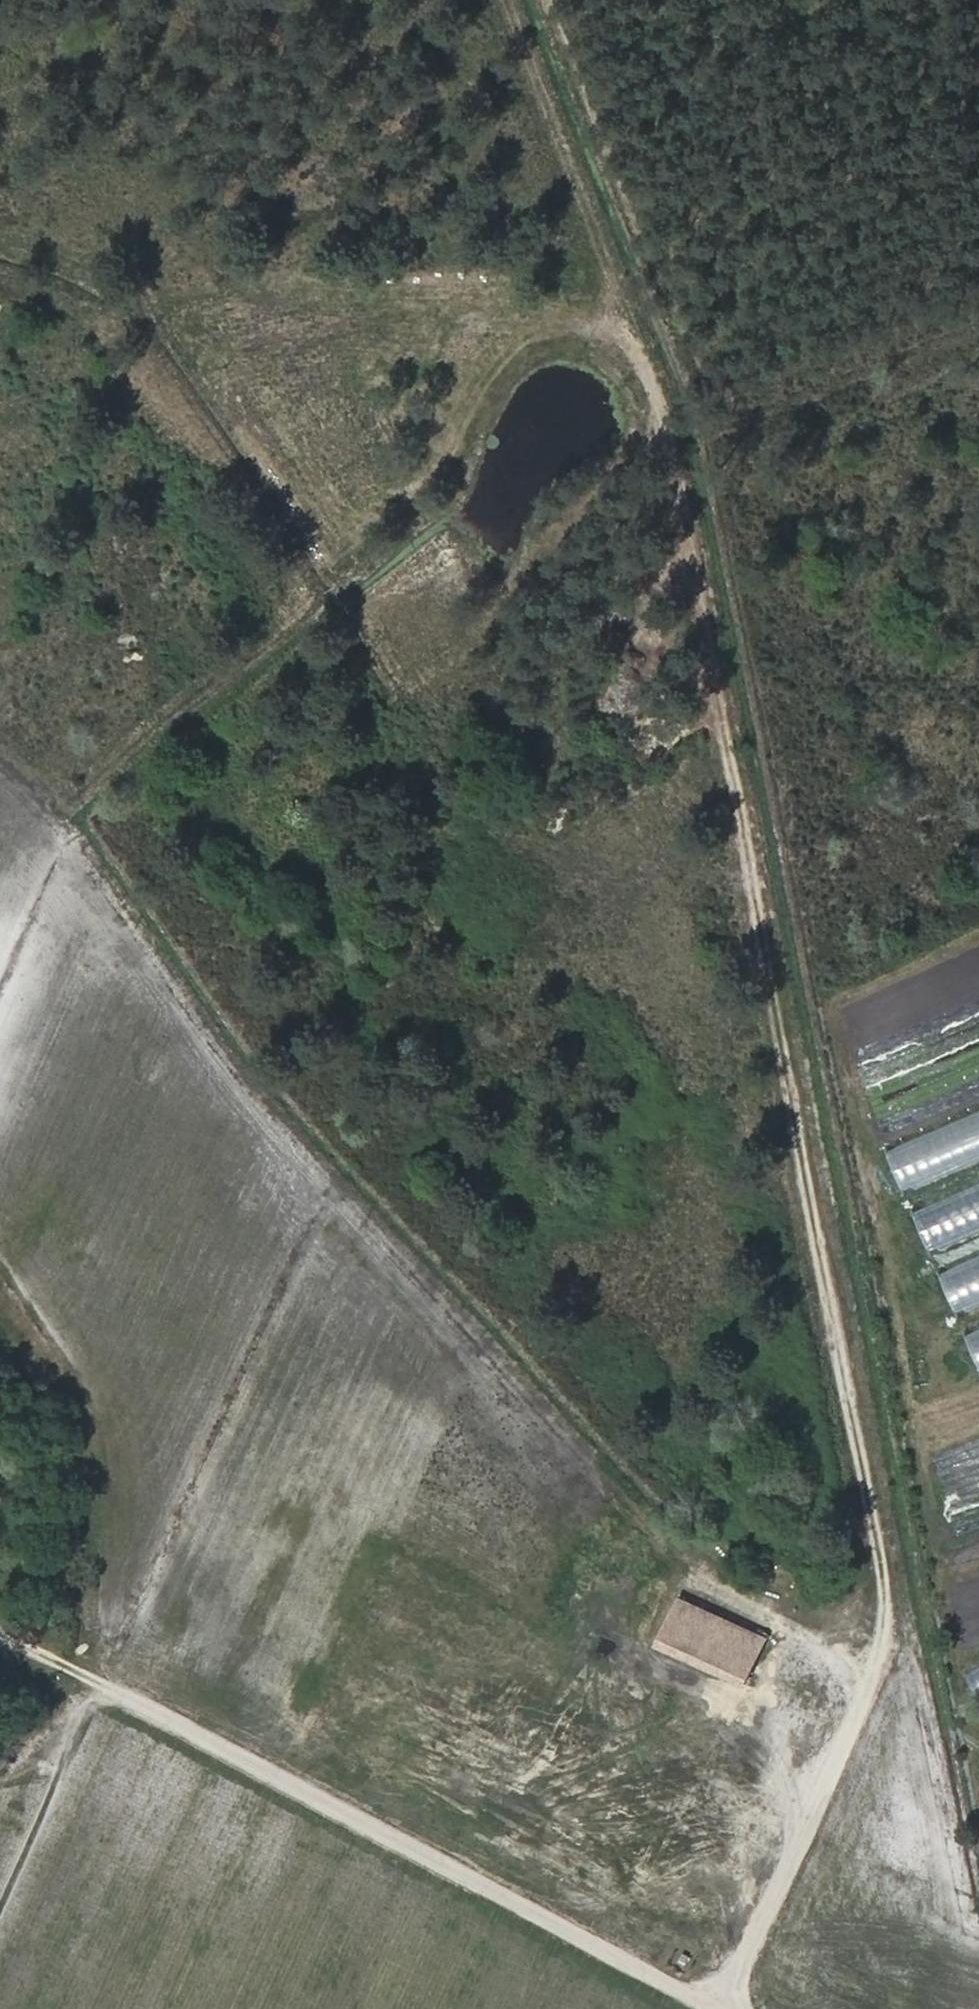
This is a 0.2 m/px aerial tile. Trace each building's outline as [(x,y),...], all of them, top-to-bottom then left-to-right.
[(904,1186),(978,1157),(978,1108),(887,1143),(904,1186)] [(931,1248),(978,1229),(978,1180),(914,1206),(931,1248)] [(978,1302),(978,1253),(941,1269),(958,1310),(978,1302)] [(978,1361),(978,1323),(966,1328),(978,1361)] [(657,1645),(750,1684),(772,1632),(679,1593),(657,1645)] [(977,1692),(978,1692),(978,1663),(966,1669),(977,1692)]
